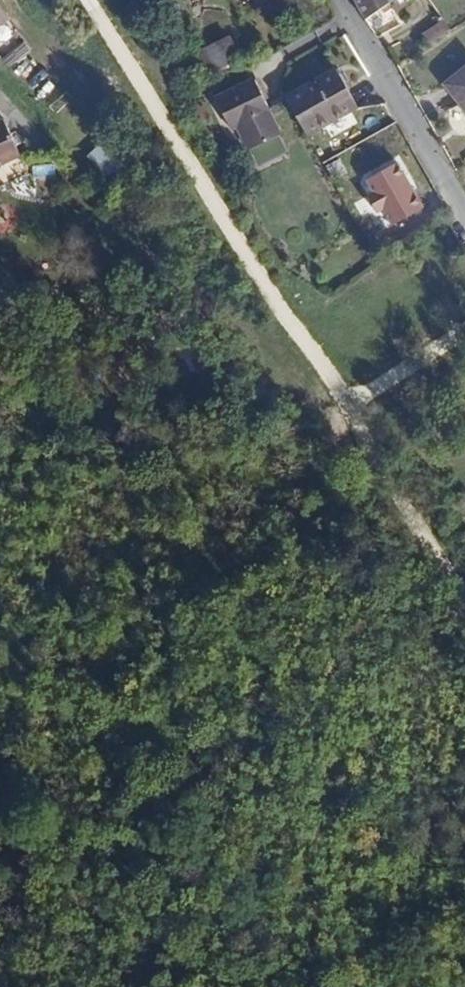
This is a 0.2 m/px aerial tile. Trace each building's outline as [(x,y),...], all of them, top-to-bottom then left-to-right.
[(365,16),(388,0),(356,0),(365,16)] [(368,18),(377,37),(404,25),(395,5),(368,18)] [(449,26),(440,13),(417,29),(426,41),(449,26)] [(228,35),(195,52),(207,75),(239,58),(228,35)] [(336,67),(286,95),(307,133),(357,103),(336,67)] [(439,85),(464,124),(464,67),(439,85)] [(256,75),(218,96),(233,125),(244,121),(257,145),(283,129),(271,108),(272,106),(256,75)] [(0,118),(0,162),(18,153),(1,117),(0,118)] [(105,174),(118,164),(101,144),(89,155),(105,174)] [(411,210),(387,162),(356,178),(362,191),(356,194),(364,212),(371,209),(379,225),(411,210)] [(0,170),(0,182),(13,178),(10,167),(0,170)]
